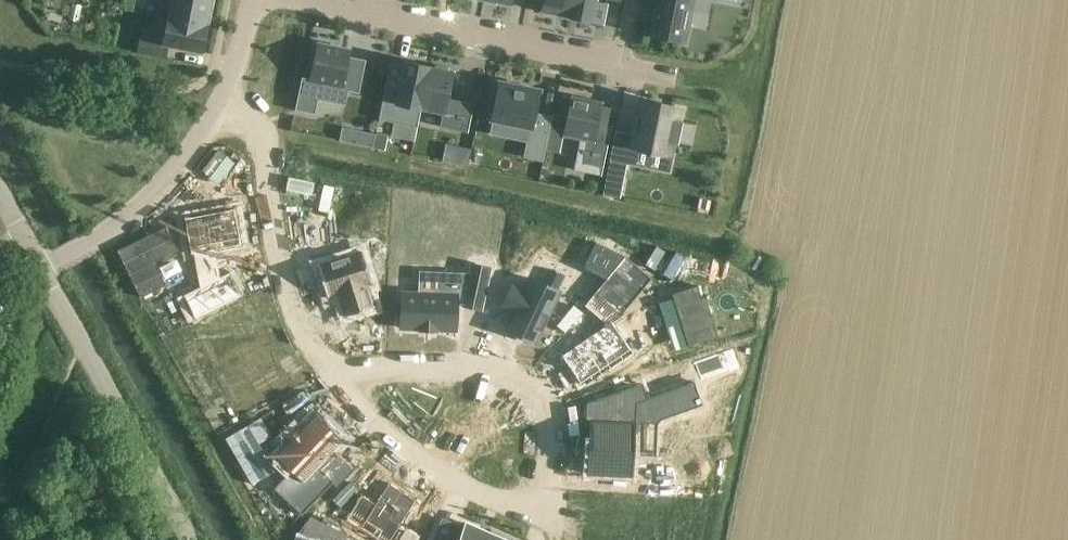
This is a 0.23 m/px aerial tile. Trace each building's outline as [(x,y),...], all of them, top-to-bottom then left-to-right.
[(133,0),(124,0),(123,7),(131,9),(133,0)] [(158,16),(168,18),(206,25),(207,25),(212,0),(161,0),(158,15),(158,16)] [(571,0),(543,0),(541,11),(550,13),(566,17),(566,16),(567,16),(571,0)] [(567,16),(602,23),(606,4),(596,2),(596,0),(571,0),(567,16)] [(656,8),(654,7),(651,19),(653,20),(650,36),(685,43),(694,0),(658,0),(656,8)] [(141,38),(138,52),(164,57),(167,44),(201,51),(206,25),(168,18),(163,42),(141,38)] [(349,54),(338,52),(339,47),(317,43),(310,79),(301,77),(295,110),(315,114),(318,96),(340,93),(341,90),(359,93),(365,60),(348,56),(349,54)] [(429,66),(404,61),(397,93),(384,90),(379,115),(418,123),(420,108),(422,109),(430,67),(429,66)] [(434,64),(433,67),(430,67),(422,109),(442,112),(439,126),(467,132),(473,103),(447,98),(452,71),(448,70),(449,67),(434,64)] [(544,151),(551,116),(550,115),(550,116),(534,113),(539,90),(526,87),(526,86),(512,83),(512,84),(498,81),(498,84),(498,86),(492,84),(489,100),(494,101),(494,104),(491,119),(530,127),(524,156),(540,160),(541,160),(541,161),(542,161),(544,151)] [(571,95),(566,116),(552,113),(551,117),(549,130),(563,133),(562,136),(580,140),(573,170),(601,175),(610,129),(597,127),(602,101),(571,95)] [(675,141),(681,111),(640,102),(631,145),(668,152),(670,142),(676,143),(676,142),(675,141)] [(359,131),(357,144),(373,147),(375,135),(359,131)] [(463,147),(459,164),(468,166),(471,149),(463,147)] [(619,197),(626,164),(609,160),(602,194),(619,197)] [(199,286),(183,295),(195,319),(241,296),(229,271),(220,276),(215,250),(240,245),(240,246),(241,246),(234,207),(233,207),(233,208),(184,217),(184,216),(183,216),(190,255),(191,255),(191,254),(193,254),(199,286)] [(167,226),(117,250),(140,297),(166,285),(154,261),(178,249),(167,226)] [(595,241),(583,267),(606,278),(625,255),(595,241)] [(318,264),(317,265),(327,297),(328,296),(338,293),(345,314),(344,314),(345,315),(375,306),(374,305),(367,283),(369,283),(370,283),(371,283),(361,251),(360,251),(360,252),(318,265),(318,264)] [(602,325),(560,353),(580,382),(631,347),(612,319),(611,319),(609,315),(648,269),(628,252),(625,255),(606,278),(581,308),(602,325)] [(401,292),(400,328),(419,328),(419,330),(436,331),(437,329),(456,330),(457,304),(463,304),(463,305),(480,309),(489,267),(472,263),(470,273),(440,272),(439,294),(401,292)] [(513,284),(502,307),(514,313),(507,329),(534,342),(558,291),(558,290),(565,275),(555,270),(547,286),(531,278),(525,290),(513,284)] [(701,287),(672,296),(688,346),(717,336),(701,287)] [(195,319),(183,295),(169,302),(181,326),(195,319)] [(0,335),(15,330),(6,308),(0,311),(0,334),(0,335)] [(695,364),(696,366),(700,379),(700,380),(701,380),(728,370),(728,372),(739,368),(732,348),(693,362),(693,365),(695,364)] [(586,470),(586,473),(591,474),(591,472),(597,473),(624,474),(629,474),(629,475),(635,475),(635,473),(630,472),(630,461),(631,461),(631,453),(631,449),(643,449),(644,422),(645,422),(656,418),(656,417),(661,415),(661,416),(669,413),(669,412),(674,410),(674,411),(688,407),(688,406),(700,401),(697,392),(698,392),(694,382),(696,381),(695,378),(670,387),(671,388),(666,390),(665,389),(658,392),(653,394),(653,393),(620,405),(619,420),(614,419),(609,419),(608,419),(605,419),(591,418),(591,421),(591,431),(590,431),(589,440),(590,440),(590,444),(589,444),(589,446),(592,446),(591,453),(590,462),(591,462),(591,471),(586,470)] [(290,470),(274,488),(302,514),(334,481),(317,465),(342,439),(316,415),(303,430),(300,428),(287,442),(289,444),(276,457),(290,470)] [(343,518),(378,539),(416,539),(420,534),(405,524),(404,525),(400,523),(416,497),(382,476),(369,497),(360,491),(343,518)] [(466,523),(464,527),(454,523),(447,539),(505,539),(466,523)]
